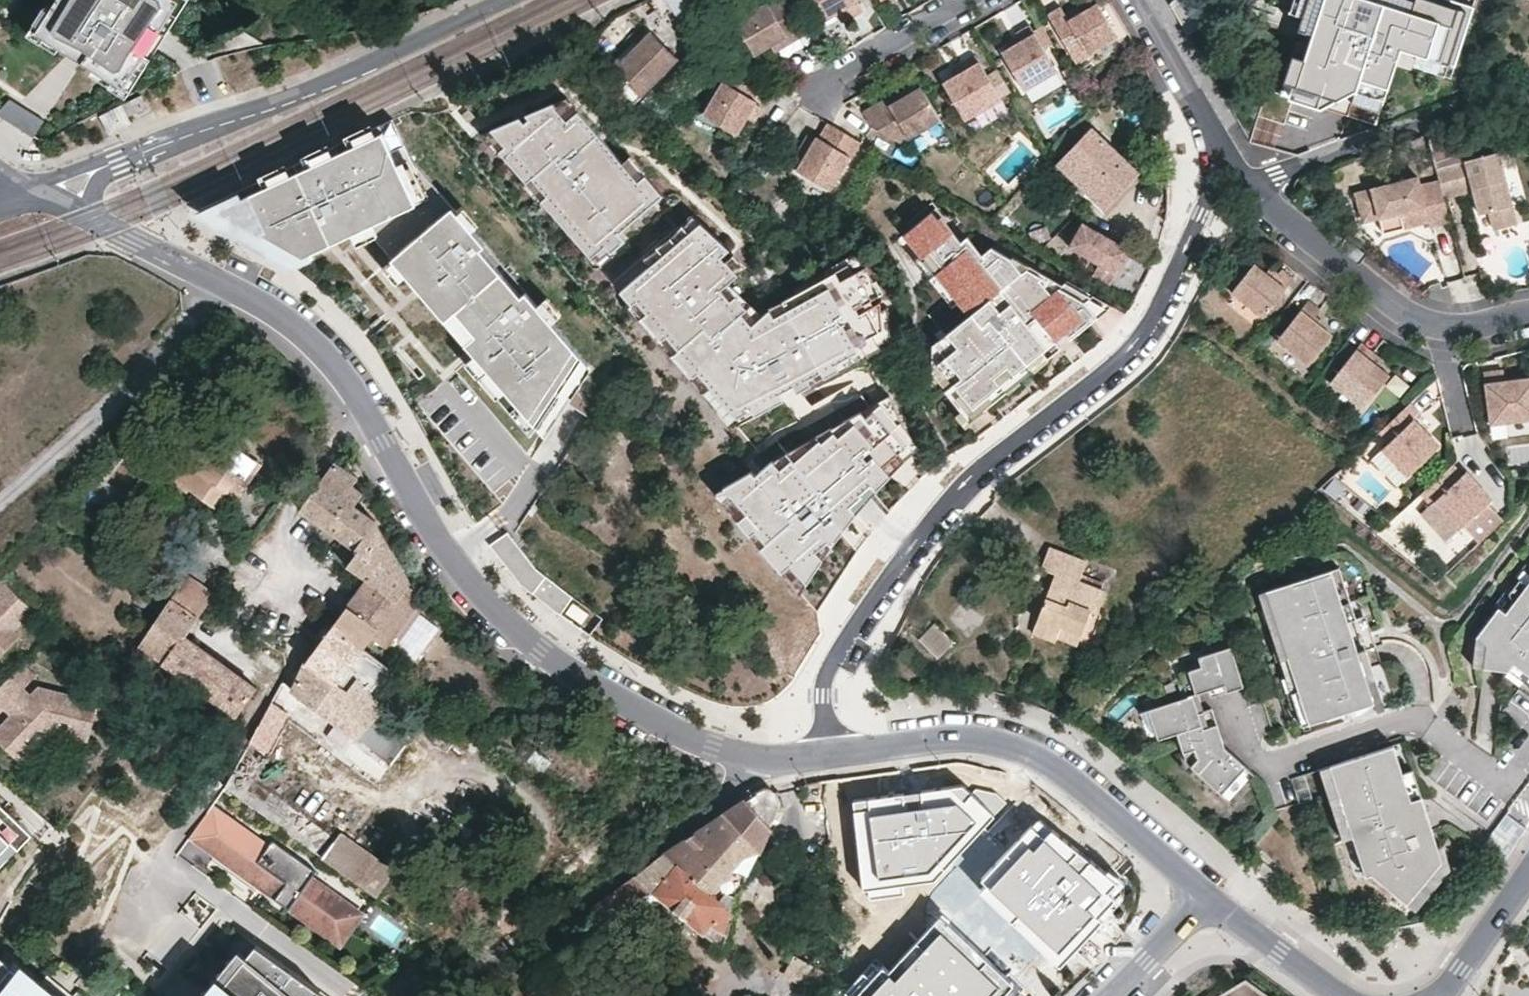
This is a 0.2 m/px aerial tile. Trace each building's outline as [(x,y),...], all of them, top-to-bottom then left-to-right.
[(158,0),(65,0),(42,36),(120,86),(152,37),(171,8),(158,0)] [(784,0),(761,0),(762,2),(730,20),(749,52),(765,43),(780,34),(784,41),(801,31),(784,0)] [(857,0),(810,0),(820,18),(823,22),(836,14),(845,9),(850,19),(864,10),(857,0)] [(1478,0),(1275,0),(1274,4),(1303,14),(1298,27),(1312,32),(1304,56),(1292,52),(1282,78),(1295,83),(1290,94),(1266,86),(1256,112),(1283,122),(1292,97),(1373,125),(1400,47),(1427,57),(1455,67),(1478,0)] [(1114,34),(1096,1),(1078,11),(1066,18),(1063,13),(1059,4),(1045,12),(1073,61),(1087,54),(1085,50),(1114,34)] [(1078,11),(1075,6),(1063,13),(1066,18),(1078,11)] [(842,24),(836,14),(823,22),(820,18),(817,19),(825,34),(842,24)] [(1054,68),(1028,22),(1014,29),(1016,33),(1018,38),(1009,43),(999,49),(1021,87),(1054,68)] [(643,25),(607,61),(620,73),(612,82),(626,96),(670,51),(643,25)] [(1018,38),(1016,33),(1007,39),(1009,43),(1018,38)] [(784,41),(780,34),(765,43),(769,49),(784,41)] [(1000,97),(974,53),(959,62),(963,68),(954,74),(941,82),(964,119),(1000,97)] [(1452,75),(1455,67),(1427,57),(1424,65),(1452,75)] [(963,68),(959,62),(950,68),(954,74),(963,68)] [(761,84),(729,64),(720,79),(723,81),(703,113),(736,134),(756,101),(752,99),(761,84)] [(937,118),(917,86),(901,96),(886,104),(882,98),(859,111),(868,126),(897,142),(937,118)] [(901,96),(897,89),(882,98),(886,104),(901,96)] [(567,119),(578,110),(567,97),(554,103),(567,119)] [(0,111),(0,112),(25,124),(32,110),(7,98),(0,111)] [(142,110),(138,101),(121,109),(125,118),(142,110)] [(878,484),(913,453),(903,427),(893,395),(871,407),(862,395),(835,409),(828,397),(812,405),(798,391),(880,346),(873,334),(883,329),(880,301),(873,305),(859,313),(856,307),(870,299),(883,292),(876,279),(874,280),(866,265),(841,279),(836,270),(783,300),(788,308),(774,315),(770,308),(752,323),(742,312),(748,307),(736,294),(731,299),(721,288),(738,273),(722,254),(729,248),(700,222),(685,235),(656,200),(663,194),(646,174),(638,180),(578,110),(567,119),(554,103),(527,114),(530,118),(525,123),(520,117),(492,129),(505,145),(500,150),(527,182),(532,177),(548,194),(542,199),(632,303),(637,300),(647,312),(643,316),(662,339),(667,335),(679,349),(674,353),(694,376),(698,372),(722,398),(717,403),(714,405),(733,427),(736,425),(760,452),(714,492),(800,593),(832,544),(856,512),(877,488),(878,484)] [(527,114),(520,117),(525,123),(530,118),(527,114)] [(537,426),(582,356),(553,322),(539,305),(413,160),(393,117),(197,210),(215,219),(289,264),(366,228),(379,222),(488,349),(478,358),(537,426)] [(860,145),(828,122),(818,139),(815,138),(797,168),(828,189),(848,157),(851,159),(860,145)] [(1085,125),(1053,160),(1101,204),(1133,168),(1085,125)] [(505,145),(492,129),(485,132),(500,150),(505,145)] [(1449,165),(1443,142),(1426,145),(1433,170),(1449,165)] [(1503,182),(1495,152),(1449,165),(1433,170),(1436,181),(1441,199),(1470,191),(1477,215),(1487,212),(1492,231),(1515,225),(1509,206),(1503,182)] [(532,177),(527,182),(542,199),(548,194),(532,177)] [(1414,178),(1352,195),(1357,214),(1361,212),(1364,223),(1376,220),(1392,216),(1398,219),(1401,230),(1426,223),(1427,229),(1447,223),(1441,199),(1436,181),(1417,186),(1414,178)] [(1519,204),(1513,179),(1503,182),(1509,206),(1519,204)] [(1043,281),(1032,268),(987,244),(978,252),(963,234),(956,239),(936,215),(933,218),(926,210),(899,233),(918,256),(925,250),(938,265),(931,271),(942,284),(949,278),(973,306),(966,312),(932,341),(943,354),(934,361),(948,378),(940,384),(969,418),(1005,387),(999,381),(1012,371),(1017,377),(1031,365),(1026,359),(1040,347),(1045,353),(1058,342),(1053,336),(1062,328),(1068,334),(1108,300),(1089,289),(1074,303),(1062,289),(1068,284),(1050,275),(1043,281)] [(1492,231),(1487,212),(1477,215),(1482,234),(1492,231)] [(1398,219),(1392,216),(1376,220),(1381,235),(1401,230),(1398,219)] [(1089,270),(1107,279),(1126,244),(1078,218),(1064,243),(1095,259),(1089,270)] [(366,228),(478,358),(488,349),(379,222),(366,228)] [(1515,225),(1492,231),(1495,241),(1517,235),(1515,225)] [(966,312),(973,306),(949,278),(942,284),(931,271),(938,265),(925,250),(918,256),(916,253),(910,258),(949,304),(955,299),(966,312)] [(861,256),(836,270),(841,279),(866,265),(861,256)] [(1274,277),(1255,261),(1231,290),(1263,316),(1289,283),(1294,277),(1282,267),(1274,277)] [(1043,281),(1050,275),(1040,262),(1032,268),(1043,281)] [(1084,293),(1068,284),(1062,289),(1074,303),(1084,293)] [(549,296),(539,305),(553,322),(563,313),(549,296)] [(873,305),(870,299),(856,307),(859,313),(873,305)] [(1332,334),(1313,318),(1321,308),(1308,299),(1277,338),(1309,363),(1332,334)] [(637,300),(632,303),(643,316),(647,312),(637,300)] [(783,300),(770,308),(774,315),(788,308),(783,300)] [(884,344),(883,329),(873,334),(880,346),(884,344)] [(667,335),(662,339),(674,353),(679,349),(667,335)] [(1378,364),(1369,357),(1374,351),(1361,341),(1330,381),(1362,407),(1390,373),(1378,364)] [(1047,355),(1045,353),(1040,347),(1026,359),(1031,365),(1033,367),(1047,355)] [(1383,358),(1374,351),(1369,357),(1378,364),(1383,358)] [(547,437),(592,368),(582,356),(537,426),(547,437)] [(1019,379),(1017,377),(1012,371),(999,381),(1005,387),(1007,390),(1019,379)] [(698,372),(694,376),(717,403),(722,398),(698,372)] [(1503,372),(1483,374),(1485,384),(1500,382),(1504,381),(1503,372)] [(1504,381),(1500,382),(1501,393),(1486,395),(1491,425),(1528,420),(1528,378),(1504,381)] [(1501,393),(1500,382),(1485,384),(1486,395),(1501,393)] [(1440,444),(1415,418),(1421,411),(1411,401),(1380,430),(1390,440),(1382,447),(1408,474),(1440,444)] [(238,480),(251,462),(228,447),(217,463),(184,442),(164,471),(179,482),(176,486),(186,492),(212,509),(233,477),(238,480)] [(1460,469),(1451,460),(1419,490),(1429,501),(1419,511),(1444,539),(1462,522),(1477,539),(1503,514),(1489,498),(1492,495),(1465,465),(1460,469)] [(360,551),(349,566),(368,580),(396,600),(410,582),(378,524),(378,522),(377,521),(376,520),(374,519),(357,507),(364,495),(352,488),(358,478),(333,462),(302,509),(360,551)] [(183,496),(186,492),(176,486),(179,482),(164,471),(158,480),(183,496)] [(561,616),(573,598),(537,569),(508,533),(490,546),(521,585),(561,616)] [(1059,569),(1040,615),(1064,625),(1065,622),(1086,629),(1094,607),(1100,610),(1109,588),(1083,578),(1091,559),(1053,544),(1046,563),(1059,569)] [(1376,645),(1371,629),(1361,633),(1356,617),(1340,566),(1266,591),(1276,625),(1287,657),(1298,690),(1308,724),(1348,711),(1383,699),(1372,665),(1364,668),(1358,651),(1366,649),(1376,645)] [(1528,580),(1528,566),(1519,579),(1526,584),(1528,580)] [(170,601),(197,620),(214,593),(188,575),(170,601)] [(1505,612),(1526,584),(1519,579),(1498,607),(1505,612)] [(19,636),(12,630),(31,611),(0,580),(0,655),(19,636)] [(1526,584),(1505,612),(1498,607),(1476,636),(1487,643),(1484,666),(1508,669),(1514,662),(1528,674),(1528,580),(1526,584)] [(398,606),(365,584),(335,624),(372,653),(382,640),(395,651),(404,649),(407,645),(427,618),(424,598),(412,588),(398,606)] [(823,597),(817,608),(842,620),(847,608),(823,597)] [(140,644),(165,663),(184,637),(186,636),(197,620),(170,601),(140,644)] [(1371,629),(1366,614),(1356,617),(1361,633),(1371,629)] [(1064,625),(1040,615),(1035,628),(1058,638),(1061,634),(1064,625)] [(1064,625),(1061,634),(1081,641),(1086,629),(1065,622),(1064,625)] [(935,623),(919,639),(938,658),(954,642),(935,623)] [(1287,657),(1276,625),(1269,627),(1280,660),(1287,657)] [(356,646),(334,629),(310,658),(303,670),(292,693),(317,713),(327,718),(392,765),(406,742),(379,706),(374,699),(370,695),(387,671),(370,658),(356,646)] [(184,637),(165,663),(239,714),(258,688),(186,636),(184,637)] [(1484,666),(1487,643),(1476,636),(1473,665),(1484,666)] [(1224,741),(1213,709),(1200,713),(1194,696),(1225,685),(1228,692),(1245,687),(1231,646),(1198,657),(1202,667),(1180,674),(1188,697),(1149,710),(1158,739),(1177,733),(1187,761),(1223,793),(1247,766),(1231,752),(1228,756),(1221,750),(1218,743),(1224,741)] [(1369,656),(1366,649),(1358,651),(1364,668),(1372,665),(1369,656)] [(1298,690),(1287,657),(1280,660),(1290,693),(1298,690)] [(1514,662),(1508,669),(1528,685),(1528,674),(1514,662)] [(53,718),(68,723),(66,730),(88,736),(97,702),(36,686),(28,695),(22,688),(34,676),(21,664),(0,686),(0,711),(3,708),(9,702),(15,708),(9,714),(0,724),(0,744),(10,754),(23,741),(34,728),(49,732),(53,718)] [(1308,724),(1298,690),(1290,693),(1301,726),(1308,724)] [(1383,699),(1348,711),(1351,719),(1386,708),(1383,699)] [(9,714),(15,708),(9,702),(3,708),(9,714)] [(65,736),(86,742),(88,736),(66,730),(65,736)] [(18,762),(31,749),(23,741),(10,754),(18,762)] [(1231,752),(1225,747),(1224,741),(1218,743),(1221,750),(1228,756),(1231,752)] [(1420,823),(1412,799),(1403,773),(1394,745),(1331,765),(1353,835),(1366,875),(1371,874),(1377,878),(1396,894),(1406,882),(1417,890),(1443,860),(1433,827),(1430,828),(1420,823)] [(1353,835),(1331,765),(1320,768),(1342,839),(1353,835)] [(1422,795),(1413,769),(1403,773),(1412,799),(1422,795)] [(849,800),(863,889),(868,889),(869,898),(904,893),(902,883),(935,878),(1001,802),(992,795),(971,789),(968,793),(959,784),(849,800)] [(668,850),(664,852),(733,911),(736,902),(784,807),(784,800),(782,794),(773,787),(766,788),(668,850)] [(1433,827),(1422,795),(1412,799),(1420,823),(1430,828),(1433,827)] [(215,854),(236,824),(211,806),(189,836),(215,854)] [(8,842),(16,849),(29,834),(0,807),(0,851),(8,842)] [(1503,862),(1528,827),(1507,812),(1482,847),(1503,862)] [(1115,879),(1037,814),(974,885),(1059,964),(1100,918),(1095,913),(1112,895),(1106,890),(1115,879)] [(350,904),(311,877),(316,870),(273,839),(268,846),(236,824),(215,854),(247,877),(251,871),(280,891),(274,898),(328,935),(350,904)] [(394,870),(340,832),(324,855),(378,893),(394,870)] [(733,911),(664,852),(642,870),(590,907),(597,915),(609,916),(643,892),(654,891),(685,915),(685,923),(692,929),(700,927),(723,944),(733,911)] [(1276,872),(1262,860),(1255,867),(1269,880),(1276,872)] [(275,897),(280,891),(251,871),(247,877),(275,897)] [(1417,890),(1406,882),(1396,894),(1415,910),(1425,898),(1417,890)] [(362,913),(350,904),(328,935),(340,943),(362,913)] [(947,922),(893,975),(880,963),(846,995),(1015,995),(1021,990),(947,922)] [(255,945),(246,955),(213,995),(315,995),(319,991),(255,945)] [(246,955),(238,949),(204,990),(200,986),(192,995),(213,995),(246,955)] [(0,957),(0,958),(46,995),(72,995),(73,995),(45,973),(41,979),(5,950),(0,957)] [(0,958),(0,995),(46,995),(0,958)]
